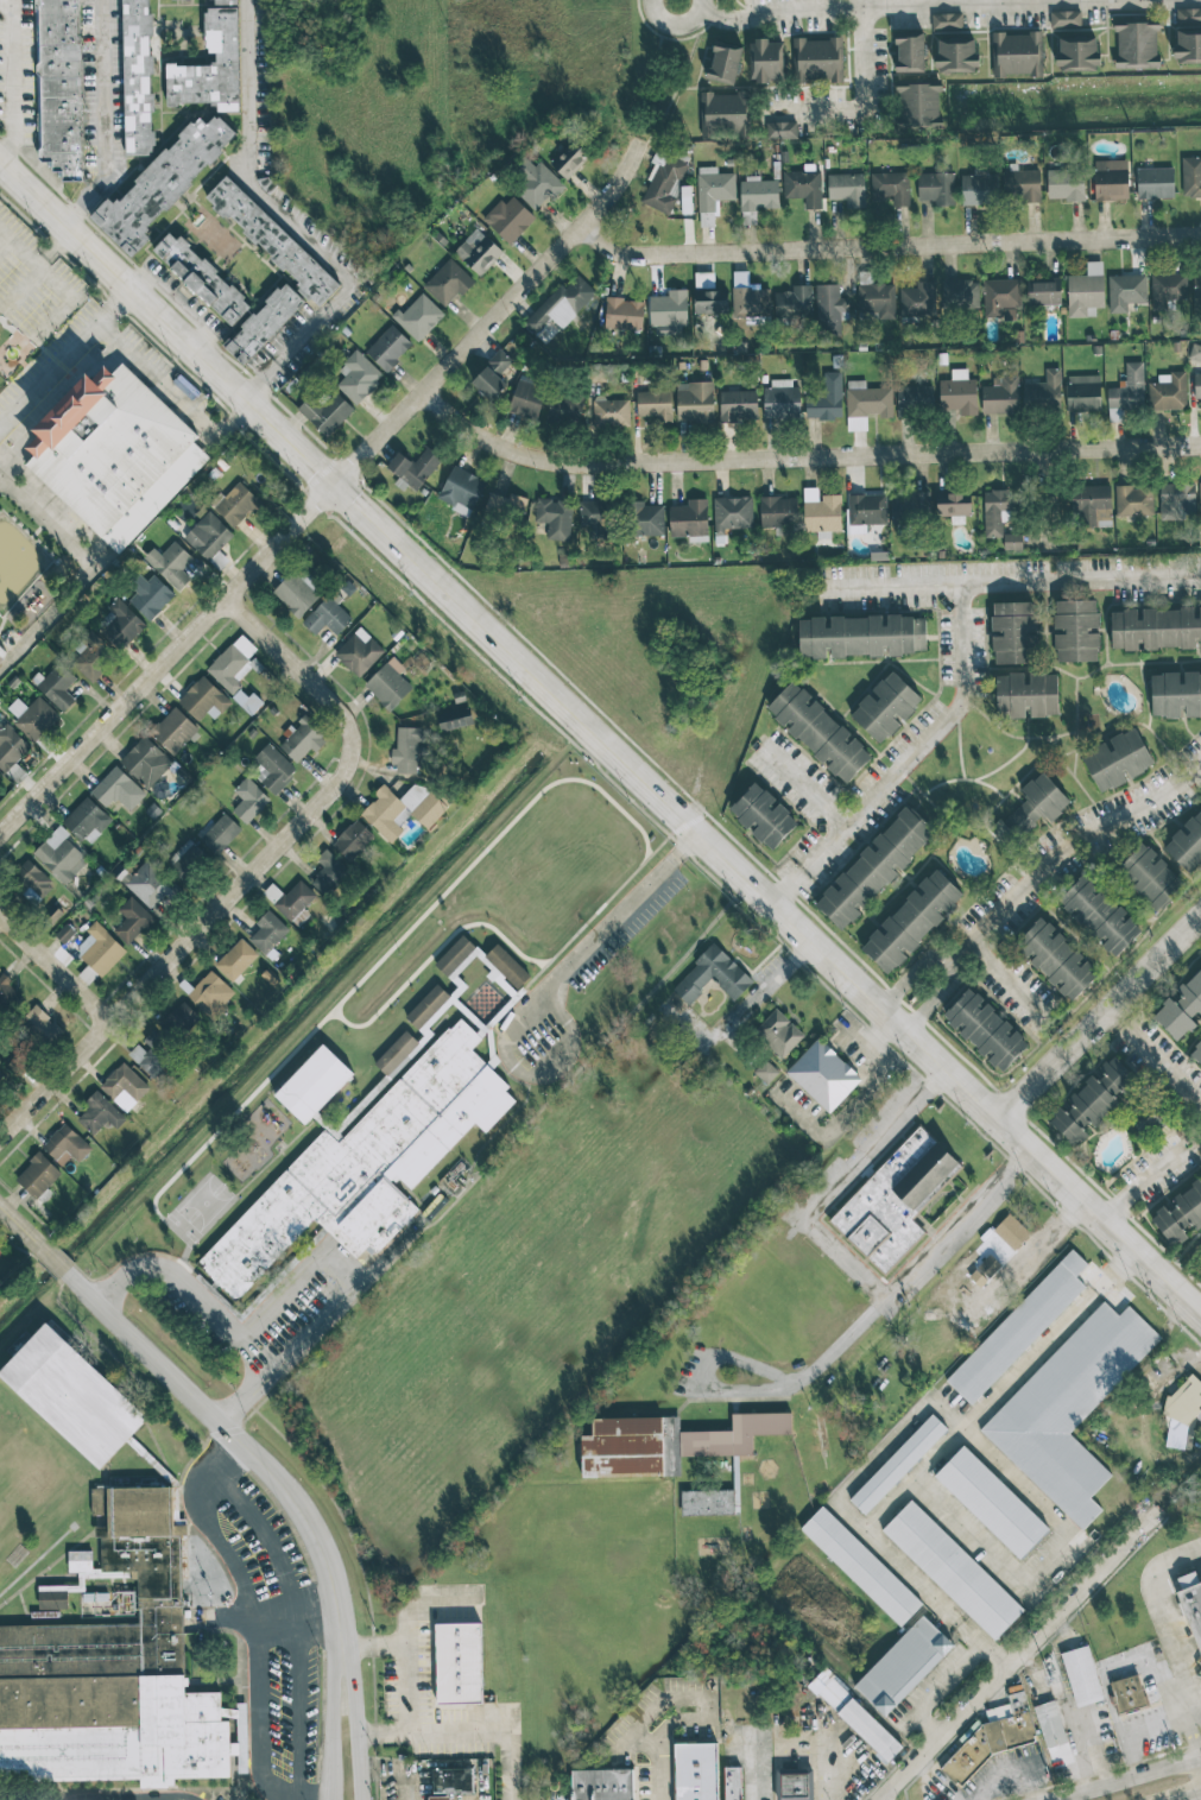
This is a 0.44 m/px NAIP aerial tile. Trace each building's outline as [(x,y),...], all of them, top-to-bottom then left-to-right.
[(78,0),(37,0),(40,160),(51,159),(51,171),(61,171),(61,182),(82,181),(78,0)] [(153,154),(150,0),(121,0),(125,156),(153,154)] [(239,112),(237,6),(204,7),(205,53),(216,53),(216,65),(166,66),(167,105),(216,104),(216,112),(239,112)] [(1175,8),(1176,26),(1174,26),(1175,63),(1200,63),(1200,7),(1175,8)] [(1115,68),(1157,67),(1157,21),(1114,21),(1115,68)] [(924,71),(923,31),(895,32),(896,71),(924,71)] [(992,75),(1039,75),(1038,32),(991,32),(992,75)] [(1057,70),(1096,69),(1096,32),(1056,33),(1057,70)] [(842,81),(841,37),(792,38),(794,81),(842,81)] [(782,42),(766,43),(766,38),(750,38),(751,81),(783,80),(782,42)] [(935,72),(976,71),(976,38),(935,38),(935,72)] [(741,46),(713,42),(708,81),(736,84),(741,46)] [(895,124),(938,124),(938,84),(895,84),(895,124)] [(131,258),(152,237),(145,230),(237,135),(217,115),(207,125),(198,116),(115,202),(109,197),(89,217),(131,258)] [(797,137),(796,122),(766,122),(766,138),(797,137)] [(567,180),(589,155),(572,140),(549,165),(567,180)] [(639,201),(665,214),(689,166),(656,149),(650,162),(657,165),(639,201)] [(539,161),(534,166),(524,156),(509,172),(519,181),(512,188),(534,209),(547,196),(552,201),(565,187),(539,161)] [(1182,157),(1181,197),(1200,197),(1200,157),(1182,157)] [(1095,201),(1129,200),(1127,160),(1094,161),(1095,201)] [(717,166),(697,167),(698,227),(714,227),(714,201),(735,200),(734,173),(717,173),(717,166)] [(783,172),(783,199),(804,198),(804,210),(822,209),(821,167),(803,168),(803,172),(783,172)] [(1174,199),(1173,168),(1136,169),(1137,199),(1174,199)] [(1046,170),(1047,199),(1065,198),(1065,202),(1085,201),(1084,169),(1046,170)] [(1040,199),(1040,171),(1004,170),(1003,199),(1040,199)] [(742,225),(757,225),(756,209),(779,208),(778,180),(759,181),(759,173),(740,174),(742,225)] [(885,201),(909,200),(908,173),(871,173),(871,202),(885,201)] [(918,200),(934,200),(934,206),(955,206),(954,173),(917,173),(918,200)] [(827,175),(828,200),(846,199),(846,208),(865,208),(864,174),(827,175)] [(960,204),(998,205),(998,175),(961,174),(960,204)] [(340,284),(225,176),(204,199),(225,219),(227,217),(299,284),(296,288),(318,308),(340,284)] [(491,228),(510,245),(535,217),(509,194),(489,216),(496,222),(491,228)] [(480,277),(503,252),(476,227),(453,252),(480,277)] [(152,250),(231,327),(250,306),(172,230),(152,250)] [(446,309),(473,280),(449,258),(422,286),(446,309)] [(1067,317),(1095,317),(1095,307),(1103,307),(1103,262),(1086,262),(1086,276),(1067,276),(1067,317)] [(769,289),(747,289),(747,271),(732,272),(733,317),(769,317),(769,289)] [(1187,300),(1186,273),(1151,274),(1152,311),(1167,311),(1167,300),(1187,300)] [(523,323),(545,345),(596,293),(577,275),(565,288),(561,284),(523,323)] [(1146,303),(1146,275),(1108,276),(1108,313),(1127,313),(1127,303),(1146,303)] [(1020,279),(983,280),(984,321),(1015,320),(1015,309),(1021,308),(1020,279)] [(941,281),(942,308),(978,308),(978,280),(941,281)] [(934,281),(916,282),(916,288),(899,288),(900,318),(935,317),(934,281)] [(1026,282),(1027,306),(1060,305),(1060,281),(1026,282)] [(223,346),(244,365),(304,301),(284,282),(223,346)] [(896,319),(894,283),(857,285),(859,312),(878,311),(878,320),(896,319)] [(840,284),(816,285),(817,335),(841,334),(840,284)] [(775,292),(775,320),(812,320),(811,285),(791,285),(791,292),(775,292)] [(649,297),(650,327),(687,326),(686,289),(667,290),(667,296),(649,297)] [(727,290),(693,291),(694,314),(728,313),(727,290)] [(444,314),(421,293),(402,313),(398,309),(390,316),(417,342),(444,314)] [(605,299),(605,329),(642,330),(643,300),(605,299)] [(412,344),(391,324),(365,352),(387,372),(412,344)] [(1193,343),(1188,358),(1200,362),(1200,346),(1193,343)] [(337,370),(344,376),(335,386),(356,405),(383,375),(355,350),(337,370)] [(490,403),(507,386),(497,375),(512,361),(501,350),(469,380),(490,403)] [(24,461),(101,536),(200,434),(124,360),(114,371),(106,362),(95,373),(89,367),(34,422),(42,428),(26,443),(33,450),(24,461)] [(1144,408),(1143,362),(1125,362),(1126,388),(1107,388),(1108,422),(1123,421),(1122,409),(1144,408)] [(1023,382),(1023,409),(1059,410),(1060,369),(1045,368),(1045,383),(1023,382)] [(976,413),(976,379),(967,379),(967,369),(951,369),(951,379),(939,380),(940,414),(976,413)] [(805,420),(841,419),(840,372),(823,372),(823,397),(805,397),(805,420)] [(1185,372),(1158,373),(1158,383),(1148,383),(1149,410),(1186,409),(1185,372)] [(1066,376),(1067,411),(1100,410),(1100,375),(1066,376)] [(982,415),(1019,414),(1018,377),(993,378),(993,386),(981,387),(982,415)] [(509,412),(538,418),(545,386),(516,379),(509,412)] [(763,387),(763,419),(800,419),(800,387),(791,387),(791,379),(770,379),(771,387),(763,387)] [(847,431),(867,431),(866,413),(879,413),(879,418),(892,418),(892,388),(865,388),(865,380),(846,380),(847,431)] [(677,423),(713,422),(712,382),(676,383),(677,423)] [(897,415),(931,415),(931,387),(897,386),(897,415)] [(297,410),(326,438),(353,409),(331,388),(319,401),(312,393),(297,410)] [(671,422),(671,390),(636,391),(637,417),(655,416),(655,423),(671,422)] [(756,391),(719,391),(720,423),(757,422),(756,391)] [(583,423),(582,395),(550,396),(551,424),(583,423)] [(416,492),(441,459),(426,447),(413,463),(398,452),(386,467),(399,477),(394,484),(403,491),(407,485),(416,492)] [(211,507),(234,529),(259,501),(238,480),(211,507)] [(1194,483),(1160,483),(1160,519),(1195,519),(1194,483)] [(1082,527),(1111,527),(1110,485),(1069,486),(1070,515),(1082,515),(1082,527)] [(1153,515),(1152,485),(1115,486),(1115,516),(1153,515)] [(984,490),(983,537),(1001,537),(1002,510),(1013,510),(1013,491),(984,490)] [(509,493),(507,498),(490,492),(482,514),(518,527),(528,499),(509,493)] [(930,492),(890,493),(891,522),(931,521),(930,492)] [(937,516),(971,516),(971,493),(937,493),(937,516)] [(846,495),(848,534),(866,534),(865,525),(886,524),(885,494),(846,495)] [(840,495),(821,495),(821,501),(803,501),(804,532),(817,531),(817,537),(830,536),(830,531),(841,531),(840,495)] [(760,527),(794,526),(793,496),(760,497),(760,527)] [(713,498),(714,535),(728,535),(728,529),(752,529),(751,497),(713,498)] [(708,542),(707,499),(686,499),(686,506),(669,506),(670,537),(688,536),(688,542),(708,542)] [(572,501),(536,500),(535,522),(547,523),(547,540),(570,540),(572,501)] [(580,501),(579,528),(590,528),(590,536),(609,536),(610,502),(580,501)] [(663,505),(643,506),(643,501),(628,502),(629,536),(664,535),(663,505)] [(182,537),(207,561),(233,533),(208,510),(182,537)] [(1022,550),(1021,534),(1003,535),(1003,550),(1022,550)] [(160,555),(152,547),(141,558),(178,592),(190,579),(181,569),(192,557),(172,541),(160,555)] [(271,590),(297,618),(322,593),(296,567),(271,590)] [(173,595),(153,574),(145,581),(139,574),(128,583),(137,592),(128,600),(147,620),(173,595)] [(350,618),(336,604),(342,598),(331,589),(301,623),(314,634),(323,624),(335,634),(350,618)] [(94,627),(119,650),(144,624),(119,600),(94,627)] [(1054,600),(1055,662),(1098,662),(1098,631),(1097,631),(1097,600),(1054,600)] [(1028,664),(1028,650),(1037,650),(1036,602),(992,603),(993,665),(1028,664)] [(1111,650),(1139,649),(1139,650),(1197,647),(1200,647),(1200,608),(1109,612),(1111,650)] [(926,654),(925,620),(912,620),(912,615),(827,616),(827,618),(798,618),(799,658),(825,657),(825,647),(831,647),(831,656),(885,656),(885,654),(926,654)] [(384,651),(360,627),(333,652),(356,677),(384,651)] [(90,681),(112,658),(100,648),(103,644),(89,632),(75,649),(80,652),(70,663),(90,681)] [(254,665),(247,658),(257,649),(239,633),(204,670),(228,693),(254,665)] [(362,686),(388,710),(411,687),(399,675),(404,668),(391,656),(362,686)] [(74,700),(64,690),(75,677),(56,659),(33,684),(63,712),(74,700)] [(922,700),(891,670),(870,693),(869,693),(849,715),(881,745),(922,700)] [(1181,673),(1150,674),(1152,718),(1182,717),(1182,716),(1200,715),(1200,672),(1181,673)] [(1057,674),(1026,674),(996,674),(996,718),(1027,717),(1057,716),(1057,674)] [(214,719),(230,702),(202,675),(176,701),(197,721),(206,712),(214,719)] [(872,756),(852,736),(851,737),(793,680),(766,708),(844,785),(872,756)] [(263,704),(255,693),(242,703),(250,713),(263,704)] [(58,715),(37,695),(26,707),(17,697),(6,708),(15,718),(11,722),(32,743),(58,715)] [(148,732),(172,754),(197,728),(173,706),(148,732)] [(436,712),(438,730),(472,726),(469,708),(436,712)] [(296,763),(310,747),(315,752),(328,738),(304,715),(277,744),(296,763)] [(5,773),(30,747),(2,721),(0,724),(0,769),(5,773)] [(392,747),(392,772),(418,773),(419,727),(396,726),(396,747),(392,747)] [(1154,766),(1135,727),(1080,754),(1100,794),(1128,781),(1127,779),(1154,766)] [(146,788),(171,762),(144,735),(118,762),(146,788)] [(297,770),(267,743),(253,758),(261,766),(253,775),(273,795),(297,770)] [(113,800),(127,813),(145,794),(115,766),(90,794),(106,808),(113,800)] [(1071,802),(1041,771),(1019,792),(1025,798),(991,831),(1007,847),(1015,840),(1017,841),(1043,816),(1049,823),(1071,802)] [(270,800),(246,776),(232,790),(241,800),(230,809),(245,823),(270,800)] [(359,814),(390,844),(404,829),(398,823),(409,811),(426,829),(447,808),(417,779),(398,798),(383,783),(373,792),(377,796),(359,814)] [(771,851),(798,822),(776,802),(755,781),(727,810),(749,831),(771,851)] [(87,845),(110,820),(86,796),(62,821),(87,845)] [(814,903),(837,928),(936,839),(908,807),(869,842),(872,846),(832,882),(834,884),(814,903)] [(1200,861),(1200,807),(1182,826),(1183,827),(1162,847),(1188,874),(1200,861)] [(241,829),(223,813),(214,823),(209,819),(194,834),(216,855),(241,829)] [(373,835),(355,819),(331,844),(349,861),(373,835)] [(63,838),(68,833),(58,825),(32,853),(64,884),(87,860),(63,838)] [(165,863),(184,879),(206,854),(187,839),(165,863)] [(1154,913),(1185,887),(1159,856),(1157,858),(1144,843),(1115,867),(1154,913)] [(309,882),(325,896),(348,871),(331,857),(309,882)] [(53,885),(26,858),(13,871),(30,886),(23,893),(34,904),(53,885)] [(165,895),(170,899),(179,890),(144,858),(122,883),(152,909),(165,895)] [(888,975),(964,896),(935,868),(859,948),(888,975)] [(1057,900),(1115,957),(1142,929),(1084,873),(1057,900)] [(264,895),(290,921),(315,895),(299,879),(283,895),(273,885),(264,895)] [(125,918),(112,929),(126,945),(153,918),(131,895),(116,909),(125,918)] [(289,929),(267,909),(254,923),(259,927),(248,939),(264,954),(289,929)] [(1098,975),(1042,915),(1014,942),(1031,960),(1029,961),(1054,987),(1055,986),(1070,1001),(1098,975)] [(126,950),(95,920),(86,929),(89,933),(72,950),(91,970),(83,978),(88,983),(96,974),(100,978),(126,950)] [(63,945),(75,930),(65,922),(53,936),(63,945)] [(258,954),(240,937),(214,965),(232,983),(258,954)] [(432,970),(462,939),(474,952),(444,980),(432,970)] [(753,981),(714,944),(671,988),(687,1005),(712,979),(734,1001),(753,981)] [(485,960),(497,948),(527,981),(516,993),(485,960)] [(1177,1042),(1199,1020),(1200,1018),(1200,966),(1173,995),(1151,1017),(1177,1042)] [(236,993),(210,970),(186,996),(212,1019),(236,993)] [(21,995),(1,975),(0,976),(0,1003),(6,1010),(21,995)] [(942,1017),(987,1057),(985,1059),(1002,1073),(1029,1043),(968,988),(942,1017)] [(404,1021),(435,989),(449,1002),(417,1035),(404,1021)] [(192,1012),(181,1001),(162,1021),(173,1031),(192,1012)] [(20,1019),(45,1046),(61,1031),(37,1004),(20,1019)] [(753,1031),(782,1059),(804,1035),(775,1008),(753,1031)] [(195,1268),(323,1132),(337,1147),(457,1024),(480,1044),(472,1053),(508,1091),(504,1095),(514,1105),(483,1138),(474,1128),(404,1201),(410,1206),(354,1261),(317,1223),(234,1306),(195,1268)] [(373,1067),(404,1036),(415,1047),(384,1079),(373,1067)] [(785,1073),(829,1113),(861,1079),(818,1038),(785,1073)] [(1200,1067),(1200,1040),(1188,1054),(1200,1067)] [(271,1100),(321,1049),(350,1079),(303,1130),(271,1100)] [(1073,1149),(1087,1135),(1081,1128),(1088,1121),(1093,1126),(1119,1103),(1113,1096),(1133,1078),(1113,1055),(1094,1072),(1095,1073),(1061,1104),(1063,1107),(1047,1120),(1073,1149)] [(769,1084),(778,1069),(763,1059),(754,1075),(769,1084)] [(99,1087),(126,1112),(150,1087),(122,1062),(99,1087)] [(116,1130),(126,1119),(96,1090),(83,1104),(87,1108),(76,1120),(93,1135),(107,1121),(116,1130)] [(78,1162),(91,1149),(65,1122),(41,1146),(61,1167),(72,1156),(78,1162)] [(924,1231),(911,1220),(961,1165),(917,1125),(829,1223),(886,1274),(924,1231)] [(60,1173),(39,1152),(14,1179),(35,1199),(60,1173)] [(1199,1179),(1149,1216),(1173,1248),(1188,1238),(1181,1228),(1188,1223),(1194,1230),(1200,1225),(1200,1181),(1199,1179)] [(992,1231),(1014,1251),(1030,1233),(1009,1213),(992,1231)] [(1087,1264),(1070,1248),(946,1381),(972,1406),(1084,1286),(1075,1277),(1087,1264)] [(1001,1266),(989,1254),(977,1267),(988,1278),(1001,1266)] [(979,1431),(1082,1530),(1102,1510),(1089,1498),(1111,1475),(1069,1434),(1162,1338),(1128,1306),(1118,1316),(1103,1301),(979,1431)] [(96,1476),(0,1384),(0,1377),(44,1330),(144,1423),(96,1476)] [(1194,1421),(1200,1422),(1200,1383),(1192,1374),(1171,1395),(1165,1446),(1191,1449),(1194,1421)] [(581,1477),(680,1474),(680,1457),(752,1455),(752,1435),(791,1434),(790,1412),(731,1414),(731,1430),(677,1432),(677,1416),(591,1419),(592,1435),(580,1435),(581,1477)] [(849,1500),(865,1515),(947,1429),(931,1413),(849,1500)] [(1049,1528),(962,1446),(933,1477),(1020,1559),(1049,1528)] [(163,1779),(0,1780),(0,1627),(135,1624),(134,1571),(99,1571),(100,1515),(89,1515),(90,1484),(169,1484),(170,1521),(183,1522),(185,1691),(220,1691),(220,1717),(226,1718),(227,1777),(163,1779)] [(680,1491),(681,1516),(734,1514),(733,1489),(680,1491)] [(995,1640),(1024,1609),(910,1500),(881,1531),(995,1640)] [(923,1603),(821,1506),(799,1529),(900,1627),(923,1603)] [(38,1586),(38,1609),(66,1609),(66,1591),(85,1591),(85,1574),(93,1574),(93,1551),(68,1551),(68,1573),(78,1572),(78,1586),(38,1586)] [(1177,1590),(1200,1661),(1200,1581),(1177,1590)] [(884,1717),(954,1646),(923,1615),(853,1686),(884,1717)] [(435,1625),(479,1624),(481,1704),(437,1704),(435,1625)] [(1061,1654),(1086,1647),(1102,1698),(1079,1706),(1061,1654)] [(1110,1682),(1136,1673),(1145,1705),(1119,1712),(1110,1682)] [(991,1752),(1035,1741),(1019,1681),(1004,1685),(1007,1701),(984,1709),(986,1720),(982,1722),(940,1768),(961,1786),(991,1752)] [(836,1712),(852,1695),(903,1748),(887,1763),(836,1712)] [(1034,1707),(1055,1700),(1069,1742),(1047,1748),(1034,1707)] [(744,1764),(745,1799),(675,1799),(674,1742),(718,1742),(719,1766),(744,1764)] [(449,1794),(449,1799),(429,1799),(429,1796),(432,1796),(431,1769),(474,1768),(474,1794),(449,1794)] [(813,1768),(813,1799),(776,1799),(775,1768),(813,1768)] [(619,1783),(619,1799),(585,1799),(584,1787),(589,1783),(619,1783)]
